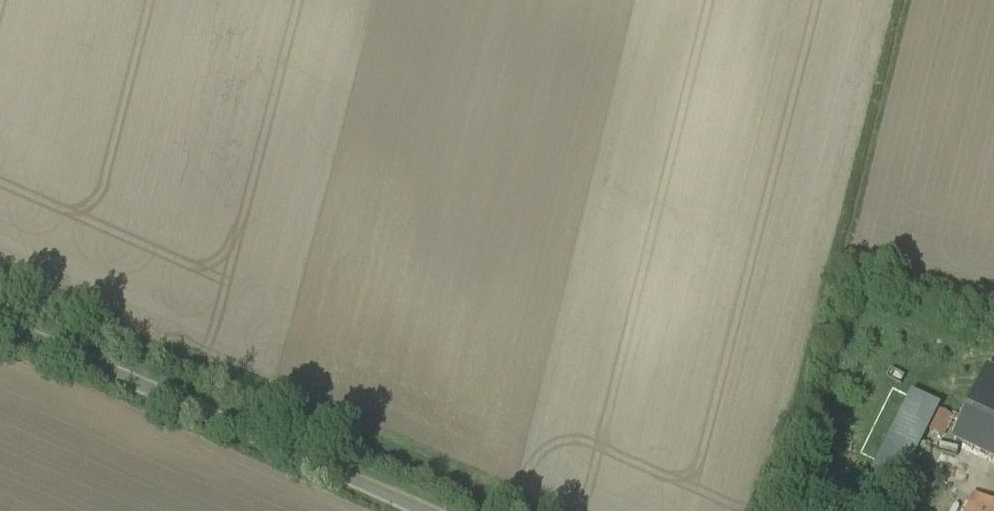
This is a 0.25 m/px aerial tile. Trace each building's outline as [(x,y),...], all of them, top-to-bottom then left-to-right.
[(905,391),(865,482),(895,495),(935,404),(905,391)] [(987,414),(970,448),(993,459),(993,418),(987,414)] [(974,498),(968,510),(993,510),(993,508),(974,498)]
